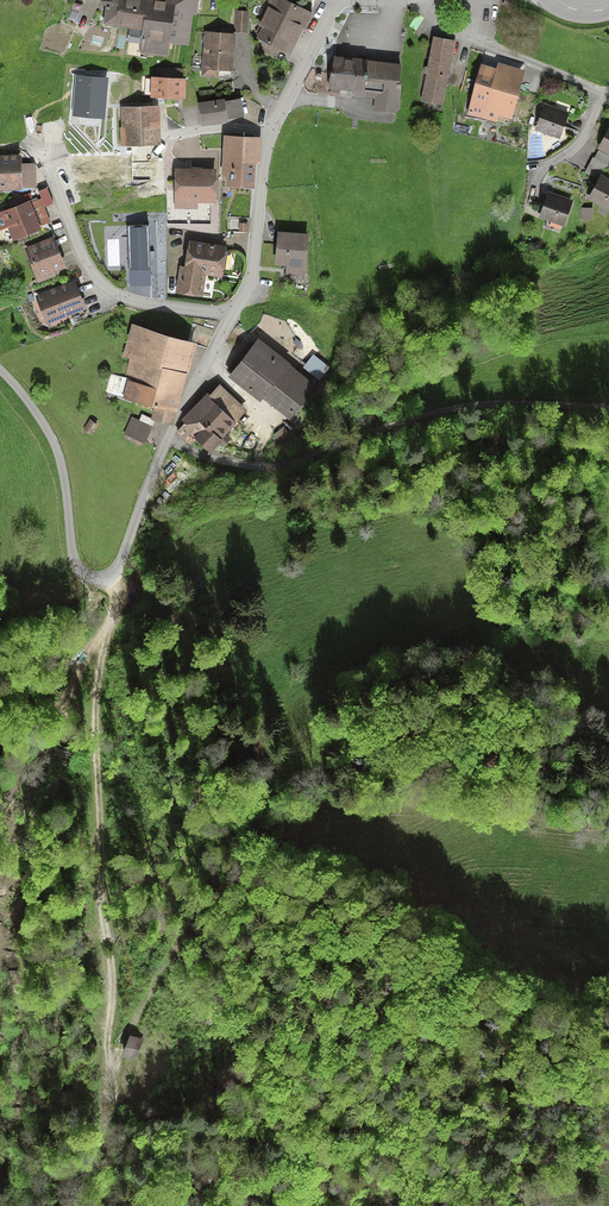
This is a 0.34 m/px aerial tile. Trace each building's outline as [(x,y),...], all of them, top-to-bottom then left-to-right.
[(100,5),(105,6),(103,25),(144,32),(141,54),(169,58),(171,43),(188,45),(193,14),(196,14),(199,0),(101,0),(100,5)] [(286,0),(269,0),(257,25),(262,27),(257,37),(264,41),(281,49),(290,54),(303,29),(305,30),(313,14),(286,0)] [(249,12),(235,11),(234,33),(248,33),(249,12)] [(236,34),(205,32),(202,77),(217,78),(218,70),(233,71),(236,34)] [(454,41),(432,37),(426,67),(423,66),(418,92),(421,93),(419,103),(441,107),(454,41)] [(281,49),(264,41),(259,50),(276,59),(281,49)] [(400,65),(329,56),(325,92),(372,97),(370,110),(394,113),(400,65)] [(495,70),(479,64),(462,115),(489,123),(492,115),(509,120),(524,72),(497,63),(495,70)] [(107,79),(77,77),(74,115),(104,117),(107,79)] [(185,79),(151,78),(150,99),(185,100),(185,79)] [(225,99),(198,103),(202,126),(229,122),(228,119),(226,102),(225,99)] [(242,99),(226,102),(228,119),(245,117),(242,99)] [(567,114),(543,105),(533,130),(557,139),(567,114)] [(159,106),(120,108),(121,146),(160,145),(159,106)] [(608,124),(596,148),(608,155),(608,125),(608,124)] [(256,138),(224,136),(222,176),(226,177),(226,187),(254,188),(256,138)] [(0,156),(0,191),(22,191),(22,188),(22,164),(22,156),(0,156)] [(36,164),(22,164),(22,188),(36,188),(36,164)] [(216,170),(175,170),(175,209),(198,209),(198,203),(216,203),(216,170)] [(598,174),(585,198),(608,212),(608,180),(598,174)] [(572,202),(549,194),(546,193),(538,219),(563,227),(572,202)] [(0,217),(0,234),(0,235),(11,230),(16,241),(52,226),(42,200),(0,217)] [(592,208),(581,208),(581,221),(593,221),(592,208)] [(249,224),(240,224),(239,232),(248,233),(249,224)] [(150,269),(149,227),(129,228),(130,270),(150,269)] [(308,234),(277,232),(275,265),(286,266),(285,277),(306,278),(308,234)] [(55,236),(22,249),(34,281),(68,268),(55,236)] [(227,247),(189,241),(185,268),(179,267),(175,293),(203,298),(206,277),(222,279),(227,247)] [(538,242),(531,244),(532,251),(539,249),(538,242)] [(86,311),(75,281),(33,297),(44,326),(86,311)] [(170,425),(193,343),(131,325),(122,357),(129,359),(123,377),(110,373),(104,394),(154,408),(150,420),(170,425)] [(286,416),(312,384),(259,340),(228,377),(262,405),(267,400),(286,416)] [(247,411),(220,385),(183,423),(185,424),(177,432),(192,447),(198,442),(208,451),(247,411)] [(152,427),(131,418),(123,437),(144,446),(152,427)] [(90,420),(83,429),(91,435),(98,426),(90,420)]
